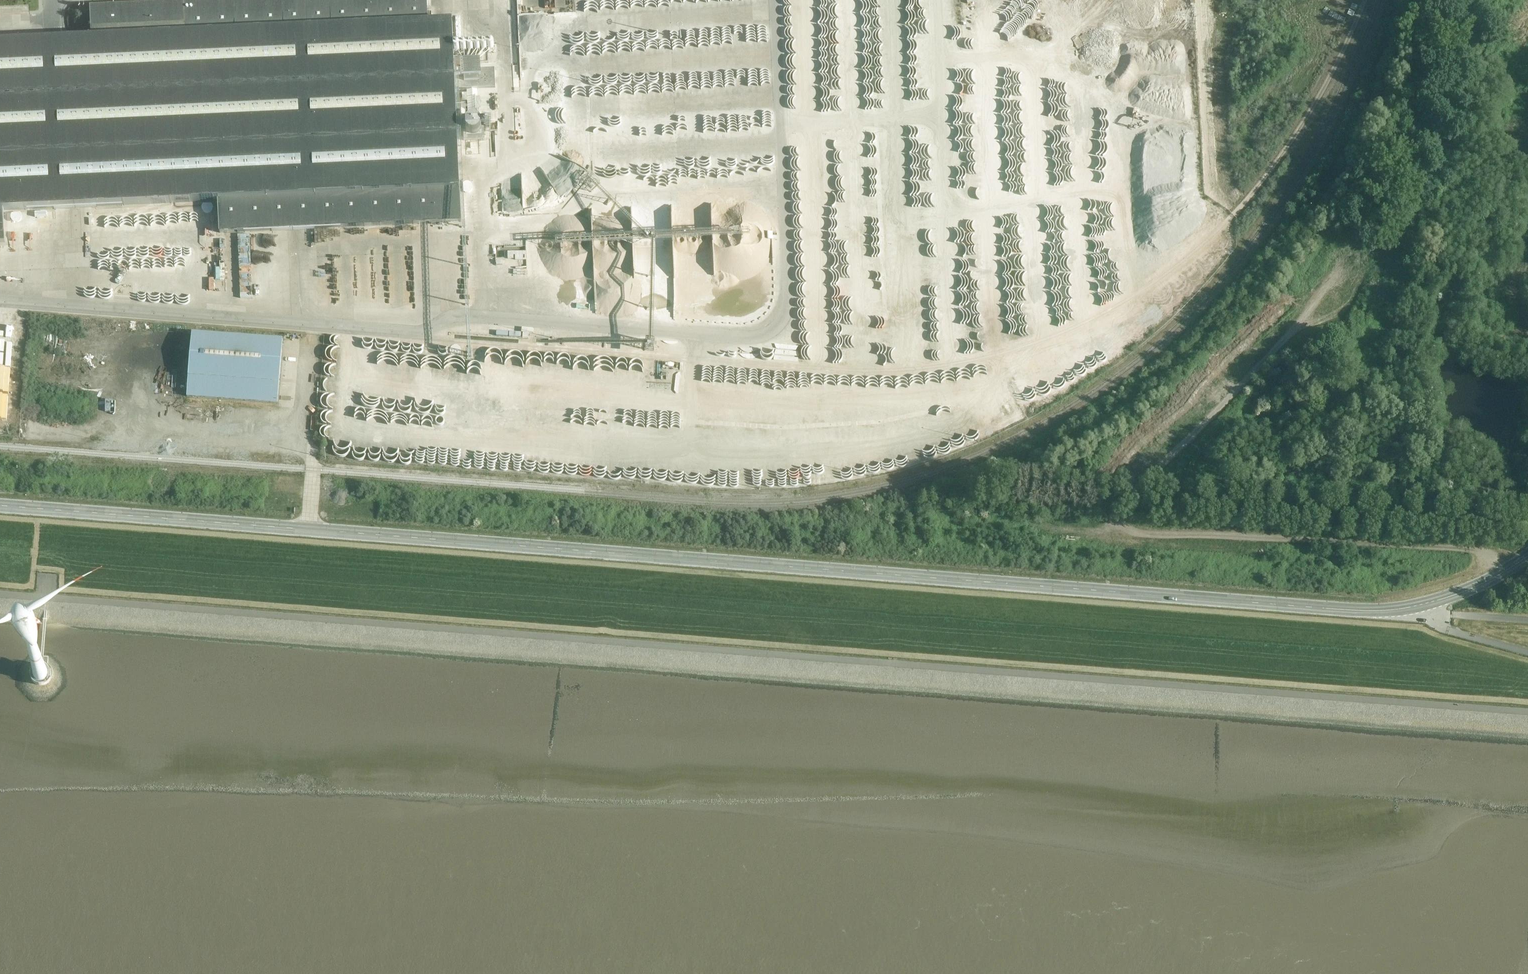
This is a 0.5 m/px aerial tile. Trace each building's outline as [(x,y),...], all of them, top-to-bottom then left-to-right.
[(0,44),(0,244),(9,244),(7,213),(219,202),(221,235),(467,223),(462,93),(500,91),(499,71),(487,72),(487,63),(461,63),(461,22),(432,23),(432,0),(199,0),(84,4),(85,38),(51,41),(0,44)] [(903,45),(903,46),(837,42),(852,37),(828,36),(804,43),(803,37),(789,36),(785,89),(791,87),(802,88),(805,101),(806,94),(825,95),(825,96),(828,96),(859,87),(864,106),(865,94),(897,96),(905,121),(906,107),(930,109),(933,108),(934,105),(937,104),(941,40),(922,38),(920,64),(909,67),(903,45)] [(1003,88),(998,97),(1008,103),(1013,94),(1003,88)] [(996,122),(995,122),(996,132),(1013,130),(1012,116),(995,117),(996,122)] [(1038,118),(1025,124),(1030,134),(1043,127),(1038,118)] [(710,159),(700,162),(702,171),(713,168),(710,159)] [(828,257),(832,258),(832,261),(838,262),(839,255),(843,256),(844,251),(830,248),(828,257)] [(1210,261),(1218,252),(1214,248),(1206,256),(1210,261)] [(1224,262),(1218,255),(1211,261),(1217,268),(1224,262)] [(1212,266),(1206,275),(1210,278),(1216,269),(1212,266)] [(1167,307),(1158,314),(1165,322),(1174,315),(1167,307)] [(282,342),(190,335),(185,398),(277,405),(282,342)] [(1012,412),(1001,392),(992,397),(1002,416),(1012,412)] [(682,421),(681,423),(682,430),(689,432),(686,435),(690,439),(677,440),(672,434),(672,456),(676,458),(681,443),(690,443),(691,484),(696,469),(703,471),(710,452),(710,482),(721,486),(725,473),(737,485),(745,485),(752,477),(752,451),(736,451),(727,442),(727,411),(722,411),(708,397),(702,403),(693,403),(686,422),(682,421)] [(465,401),(465,410),(478,410),(478,401),(465,401)] [(352,433),(347,423),(338,428),(344,439),(348,437),(347,435),(352,433)] [(648,437),(654,437),(655,427),(640,427),(640,432),(648,432),(648,437)] [(504,445),(485,445),(472,440),(473,440),(455,433),(446,433),(442,441),(442,452),(442,463),(455,468),(460,468),(467,471),(481,471),(483,466),(483,463),(490,465),(490,468),(494,470),(505,470),(505,465),(507,458),(507,450),(504,448),(504,445)] [(50,680),(51,677),(51,675),(50,672),(48,671),(46,669),(44,669),(41,669),(38,670),(37,672),(36,674),(36,677),(36,679),(37,681),(39,683),(42,684),(44,684),(46,683),(48,682),(50,680)]
